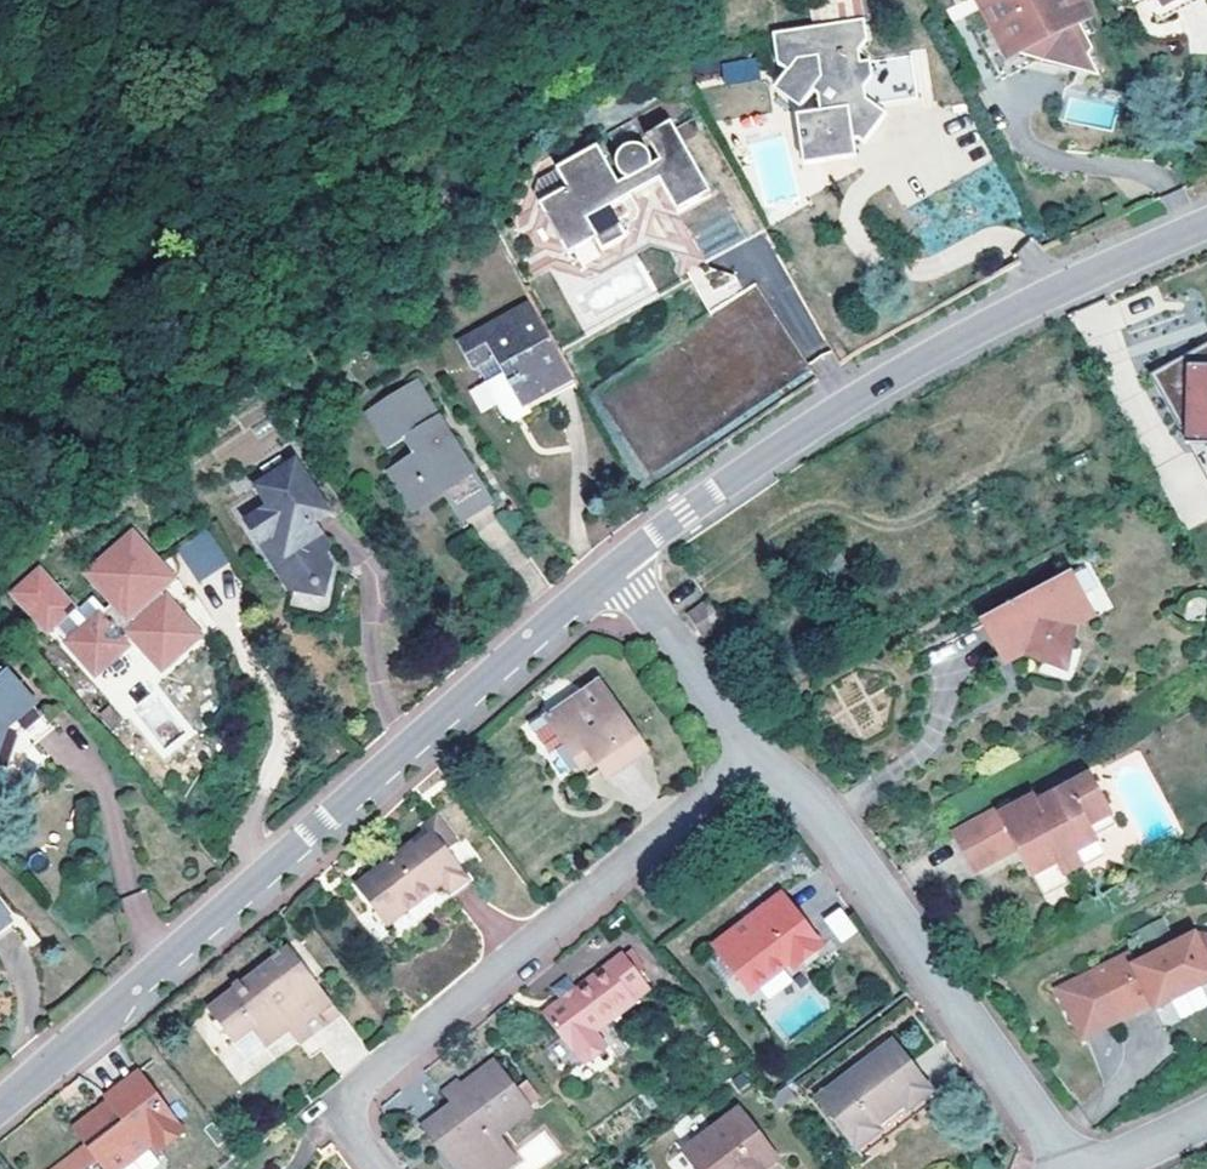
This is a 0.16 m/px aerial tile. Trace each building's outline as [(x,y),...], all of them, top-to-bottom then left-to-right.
[(832,19),(864,14),(862,0),(829,0),(832,19)] [(1093,32),(1076,0),(980,0),(996,30),(982,38),(1004,78),(1034,62),(1084,36),(1093,32)] [(859,15),(766,31),(772,61),(783,68),(774,82),(801,100),(810,86),(815,90),(818,108),(805,110),(810,136),(819,134),(826,140),(829,154),(856,150),(852,127),(850,116),(862,101),(869,100),(912,93),(905,47),(857,56),(855,45),(863,36),(859,15)] [(1084,36),(1034,62),(1095,71),(1087,56),(1091,50),(1084,36)] [(724,83),(759,79),(757,58),(721,61),(724,83)] [(850,116),(852,127),(866,138),(886,112),(869,100),(862,101),(850,116)] [(810,136),(805,110),(797,111),(806,167),(857,159),(856,150),(829,154),(826,140),(819,134),(810,136)] [(606,255),(632,240),(615,207),(663,181),(680,214),(716,195),(677,122),(651,137),(667,165),(657,171),(657,162),(654,155),(649,150),(642,147),(638,146),(632,148),(628,150),(624,157),(621,165),(623,172),(625,178),(632,184),(624,188),(603,149),(561,171),(572,191),(544,205),(572,257),(600,242),(606,255)] [(615,207),(632,240),(680,214),(663,181),(615,207)] [(716,195),(680,214),(708,265),(768,233),(740,182),(716,195)] [(461,345),(474,367),(495,356),(522,404),(572,376),(531,306),(461,345)] [(1149,371),(1194,453),(1206,446),(1206,339),(1149,371)] [(495,356),(474,367),(501,415),(522,404),(495,356)] [(416,383),(367,414),(389,449),(403,441),(411,455),(388,469),(403,494),(421,483),(431,500),(445,491),(472,474),(416,383)] [(294,459),(258,485),(269,504),(248,520),(275,562),(279,560),(293,582),(311,586),(326,577),(329,556),(320,544),(327,538),(315,519),(329,509),(294,459)] [(472,474),(445,491),(461,518),(489,501),(472,474)] [(194,581),(228,565),(210,528),(177,544),(194,581)] [(132,533),(86,573),(111,602),(66,643),(96,676),(134,641),(161,671),(199,636),(185,621),(188,618),(171,600),(169,602),(159,591),(172,578),(132,533)] [(1067,568),(980,621),(1005,664),(1021,655),(1060,666),(1070,638),(1054,609),(1079,596),(1067,568)] [(45,570),(18,594),(53,632),(79,608),(45,570)] [(708,600),(684,616),(701,640),(725,623),(708,600)] [(9,730),(38,704),(8,670),(0,676),(0,753),(9,730)] [(546,723),(531,733),(544,751),(559,739),(585,773),(598,764),(603,769),(640,741),(589,673),(538,712),(546,723)] [(524,723),(531,733),(546,723),(538,712),(524,723)] [(34,741),(52,728),(42,714),(24,726),(34,741)] [(1087,774),(960,847),(973,872),(1023,845),(1037,873),(1030,876),(1042,898),(1068,884),(1064,876),(1101,854),(1092,837),(1114,825),(1087,774)] [(408,840),(395,850),(399,855),(381,869),(377,864),(351,882),(366,902),(375,896),(391,918),(438,883),(445,894),(464,879),(442,851),(453,842),(433,815),(421,824),(427,833),(412,845),(408,840)] [(395,850),(377,864),(381,869),(399,855),(395,850)] [(470,886),(464,879),(445,894),(450,901),(470,886)] [(748,993),(789,962),(796,957),(801,963),(820,949),(779,894),(712,946),(717,952),(734,975),(748,993)] [(383,923),(391,918),(375,896),(366,902),(383,923)] [(823,918),(841,943),(858,931),(840,906),(823,918)] [(13,924),(0,907),(0,935),(13,924)] [(1206,981),(1206,936),(1192,934),(1131,964),(1125,953),(1055,989),(1081,1039),(1150,1002),(1153,1009),(1206,981)] [(244,1063),(287,1031),(297,1023),(308,1036),(336,1013),(287,950),(207,1014),(244,1063)] [(734,975),(717,952),(704,962),(721,985),(734,975)] [(560,1001),(542,1016),(570,1052),(574,1049),(581,1058),(602,1042),(594,1032),(633,1002),(628,994),(642,983),(621,956),(606,966),(574,991),(565,979),(551,990),(555,995),(560,1001)] [(796,957),(789,962),(794,970),(801,963),(796,957)] [(297,1023),(287,1031),(297,1044),(308,1036),(297,1023)] [(817,1098),(855,1148),(930,1091),(894,1044),(866,1065),(863,1062),(817,1098)] [(152,1064),(137,1076),(167,1115),(182,1104),(152,1064)] [(456,1089),(467,1104),(457,1111),(453,1105),(449,1108),(424,1128),(455,1168),(479,1168),(480,1168),(481,1168),(499,1168),(512,1158),(494,1135),(525,1110),(489,1064),(456,1089)] [(167,1115),(137,1076),(108,1099),(113,1109),(102,1117),(99,1113),(75,1130),(104,1168),(122,1168),(153,1145),(159,1154),(183,1136),(167,1115)] [(436,1092),(449,1108),(453,1105),(457,1111),(467,1104),(456,1089),(451,1081),(436,1092)] [(936,1099),(930,1091),(855,1148),(862,1156),(936,1099)] [(758,1168),(761,1168),(774,1159),(737,1110),(687,1147),(701,1165),(696,1168),(747,1168),(754,1164),(758,1168)]
